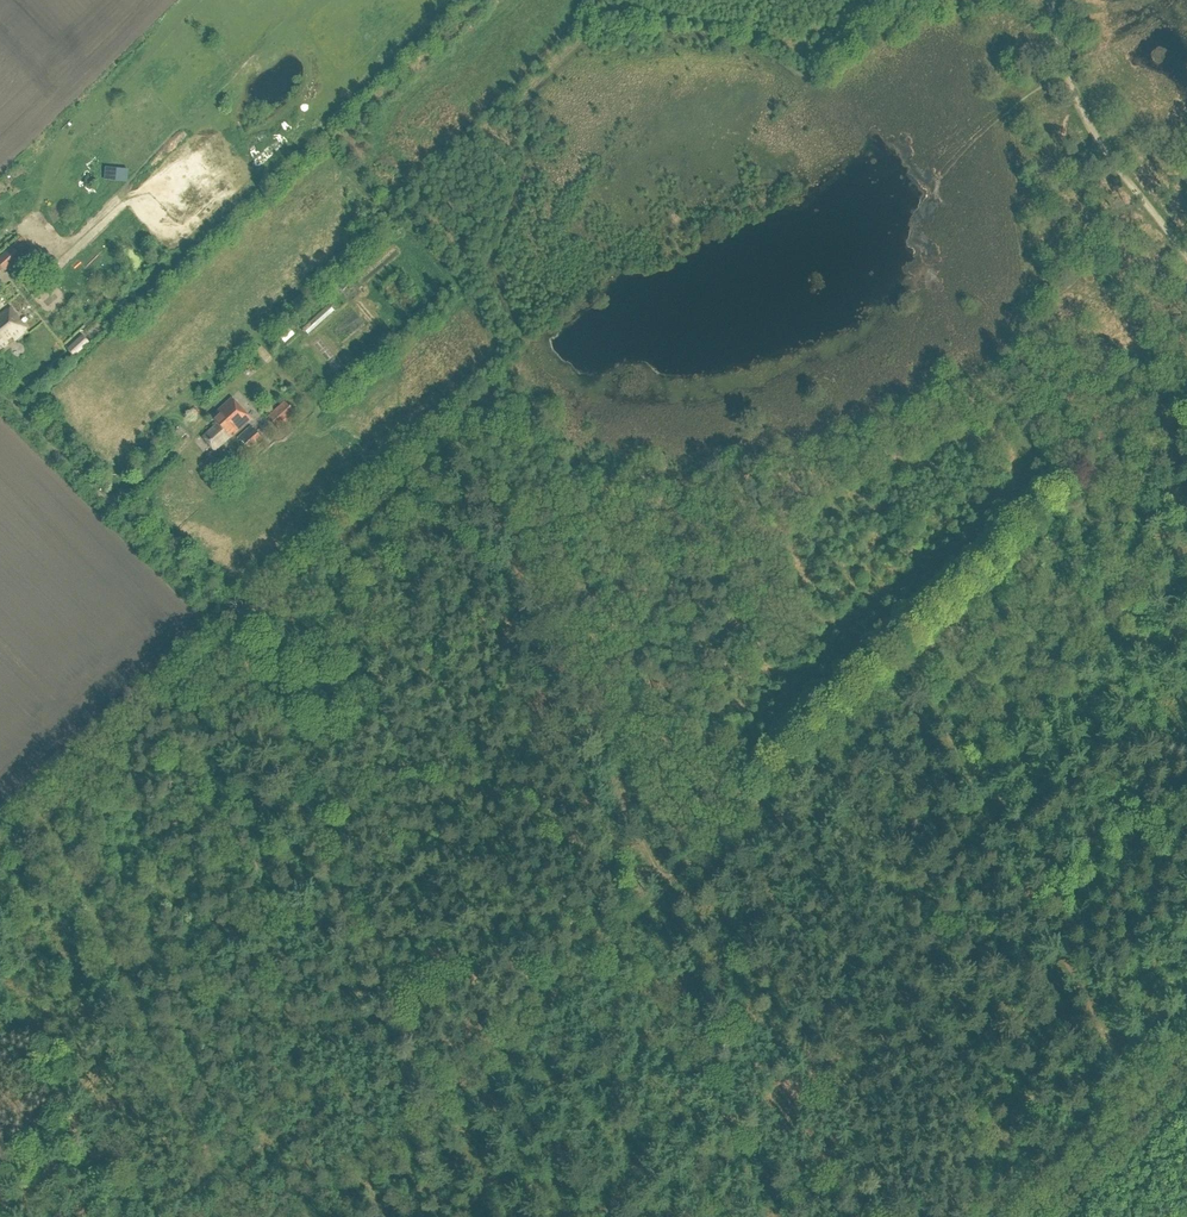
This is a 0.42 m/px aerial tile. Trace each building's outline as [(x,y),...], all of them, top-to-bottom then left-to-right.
[(22,258),(13,248),(0,259),(0,266),(6,273),(22,258)] [(24,329),(8,307),(0,313),(0,347),(5,344),(2,341),(10,335),(12,338),(24,329)] [(328,310),(304,332),(308,337),(332,315),(328,310)] [(285,348),(293,338),(289,334),(280,344),(285,348)] [(75,358),(90,344),(83,337),(68,351),(75,358)] [(261,347),(255,352),(265,362),(271,357),(261,347)] [(227,439),(248,420),(229,398),(207,417),(214,425),(202,435),(205,438),(204,439),(214,450),(222,442),(226,438),(227,439)] [(279,430),(296,415),(285,403),(269,418),(279,430)] [(181,438),(186,433),(180,426),(174,431),(181,438)] [(253,453),(265,442),(252,427),(239,438),(253,453)]
